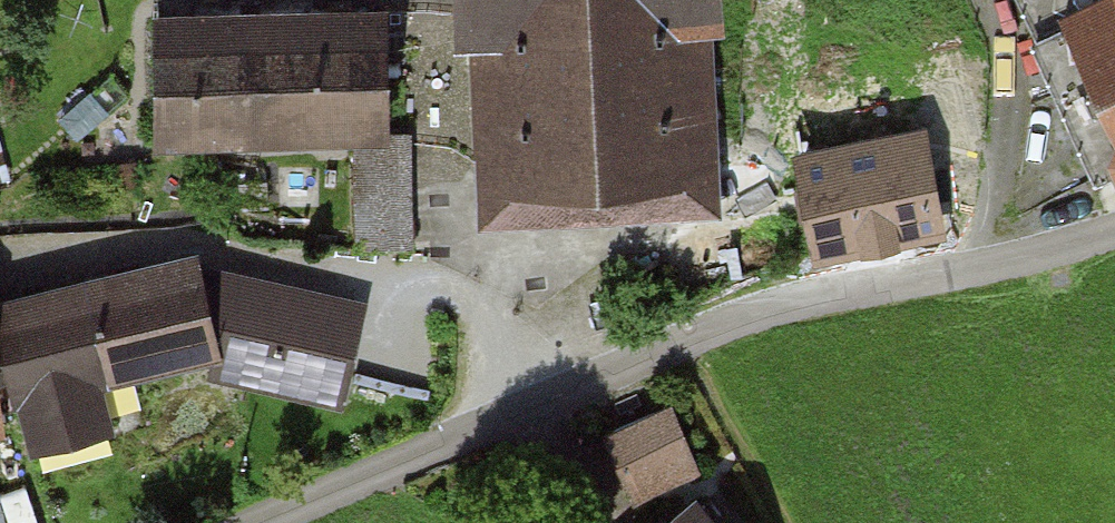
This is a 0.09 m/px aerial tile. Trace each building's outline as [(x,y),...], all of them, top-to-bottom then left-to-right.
[(463,28),(515,25),(523,175),(672,168),(667,53),(716,51),(713,0),(461,0),(463,28)] [(1052,30),(1040,35),(1102,174),(1114,169),(1114,0),(1039,0),(1052,30)] [(377,13),(157,16),(159,131),(379,128),(377,13)] [(919,131),(802,153),(820,248),(937,226),(919,131)] [(358,142),(360,244),(408,243),(406,141),(358,142)] [(218,275),(213,253),(0,304),(0,328),(27,440),(111,420),(101,377),(253,341),(279,346),(275,367),(339,381),(355,304),(218,275)] [(704,477),(677,408),(603,436),(630,505),(704,477)] [(703,492),(666,522),(729,522),(703,492)]
